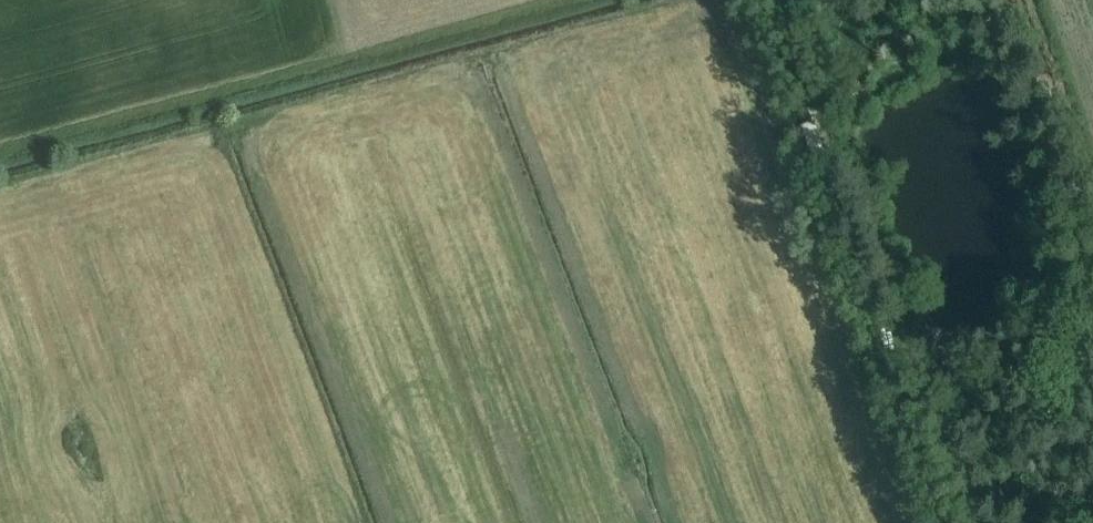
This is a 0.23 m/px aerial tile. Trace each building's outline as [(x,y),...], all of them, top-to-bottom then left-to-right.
[(814,124),(820,172),(841,170),(835,122),(814,124)]
